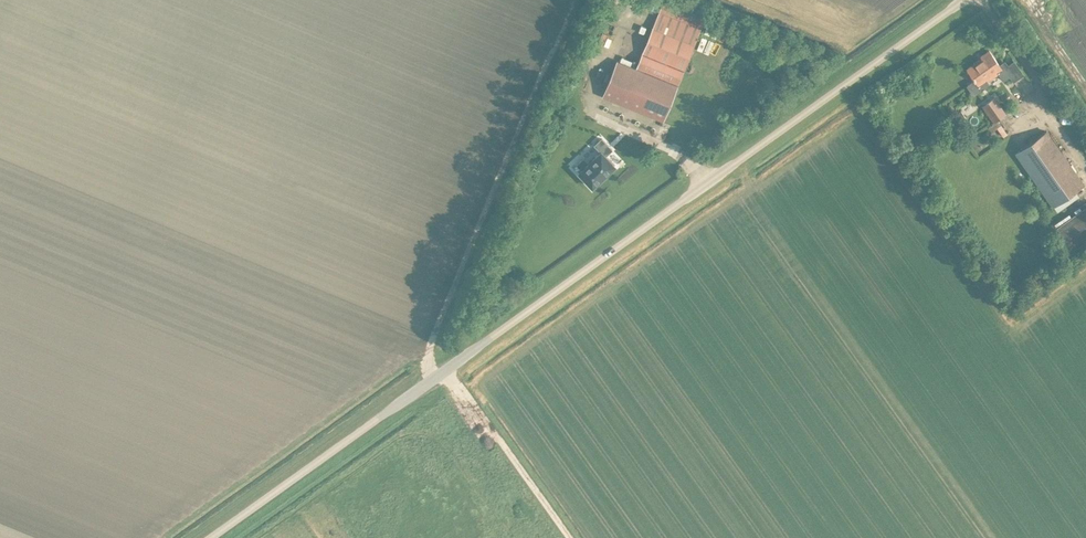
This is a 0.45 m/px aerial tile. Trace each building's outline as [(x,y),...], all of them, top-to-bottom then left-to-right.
[(652,29),(693,45),(706,14),(671,0),(664,0),(652,29)] [(604,25),(605,20),(595,17),(594,23),(604,25)] [(642,54),(682,71),(693,45),(652,29),(642,54)] [(998,63),(989,50),(980,56),(982,58),(967,69),(975,80),(967,85),(974,95),(989,84),(987,81),(1002,69),(1004,72),(1004,75),(1015,77),(1016,66),(1012,60),(1004,59),(998,63)] [(636,68),(677,85),(682,71),(642,54),(636,68)] [(677,85),(636,68),(617,60),(603,96),(662,120),(677,85)] [(993,122),(1005,113),(994,97),(982,105),(993,122)] [(1053,205),(1084,183),(1046,131),(1015,153),(1053,205)] [(579,172),(592,186),(615,165),(606,156),(612,149),(601,138),(594,145),(600,151),(588,163),(583,158),(577,164),(581,169),(579,172)] [(1085,239),(1085,206),(1054,229),(1069,250),(1085,239)]
